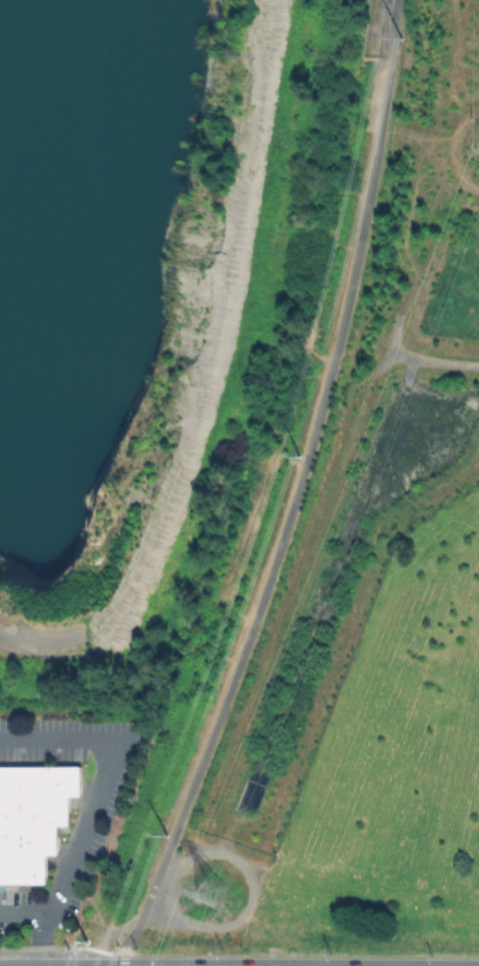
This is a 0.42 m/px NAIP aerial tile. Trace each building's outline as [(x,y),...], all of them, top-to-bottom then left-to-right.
[(47,883),(0,883),(0,766),(81,766),(82,796),(70,796),(70,825),(58,825),(59,854),(47,854),(47,883)]
